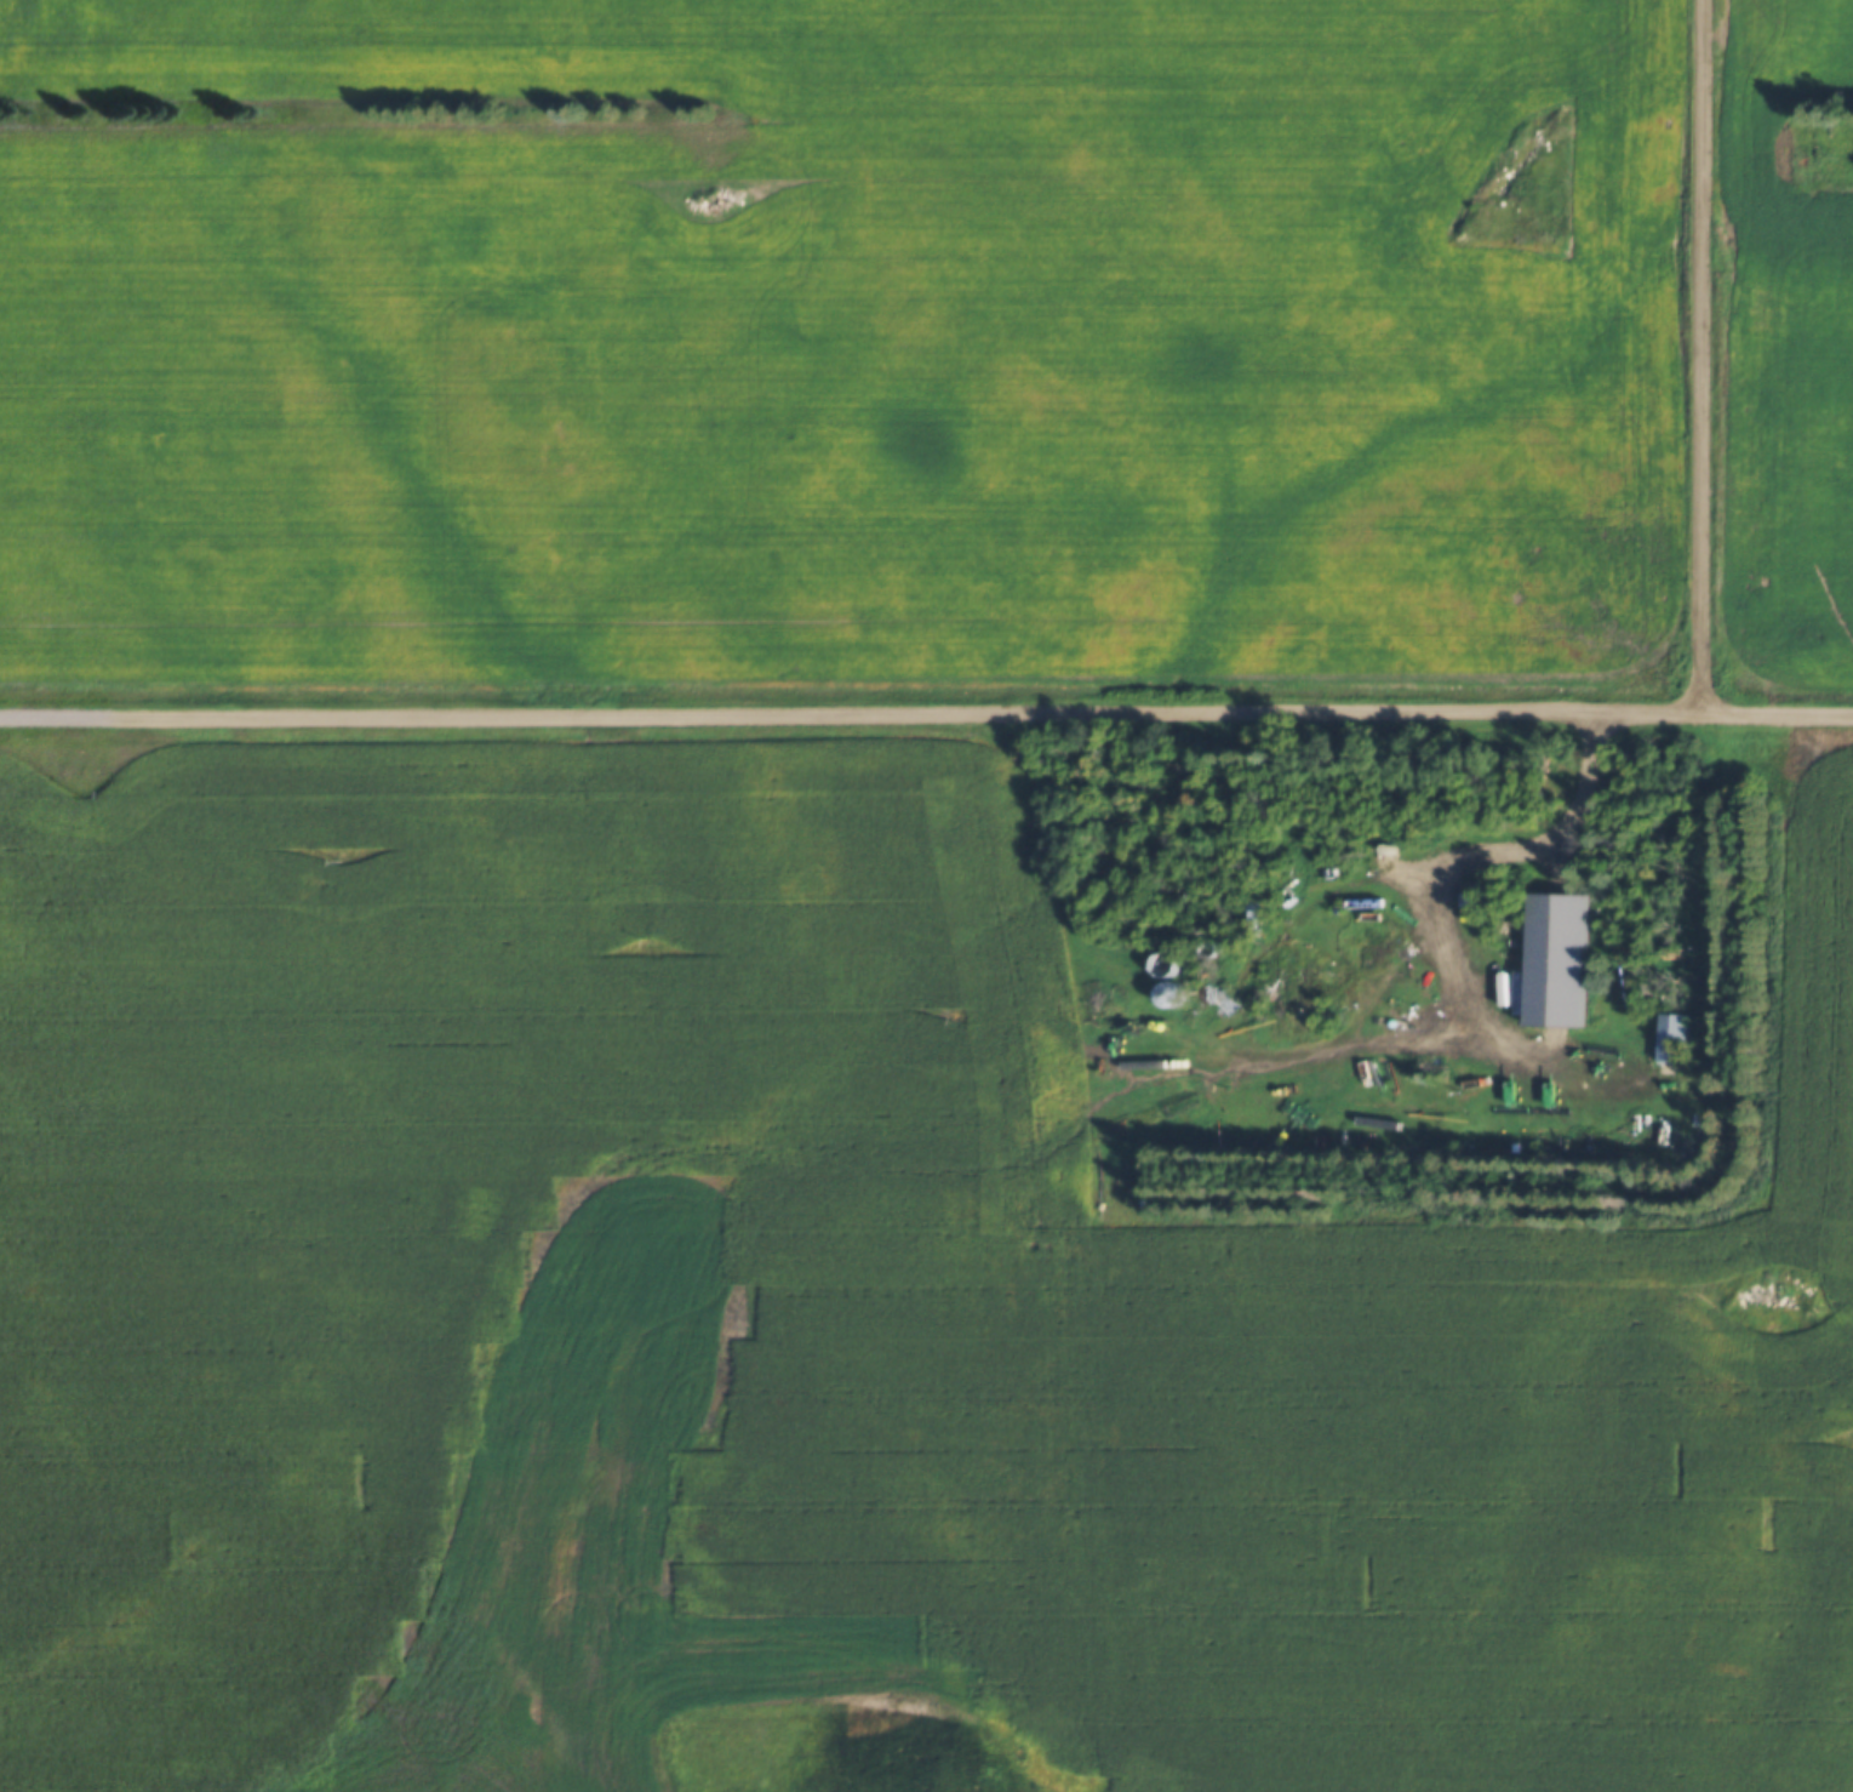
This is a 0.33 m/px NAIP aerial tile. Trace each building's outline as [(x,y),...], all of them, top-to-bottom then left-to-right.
[(1244,929),(1260,930),(1261,902),(1245,901),(1244,929)] [(1171,950),(1153,958),(1162,978),(1180,971),(1171,950)] [(1320,963),(1291,963),(1290,1021),(1320,1021),(1320,963)] [(1216,970),(1204,968),(1203,983),(1214,984),(1216,970)] [(1689,1013),(1660,1012),(1659,1061),(1687,1062),(1689,1013)]
